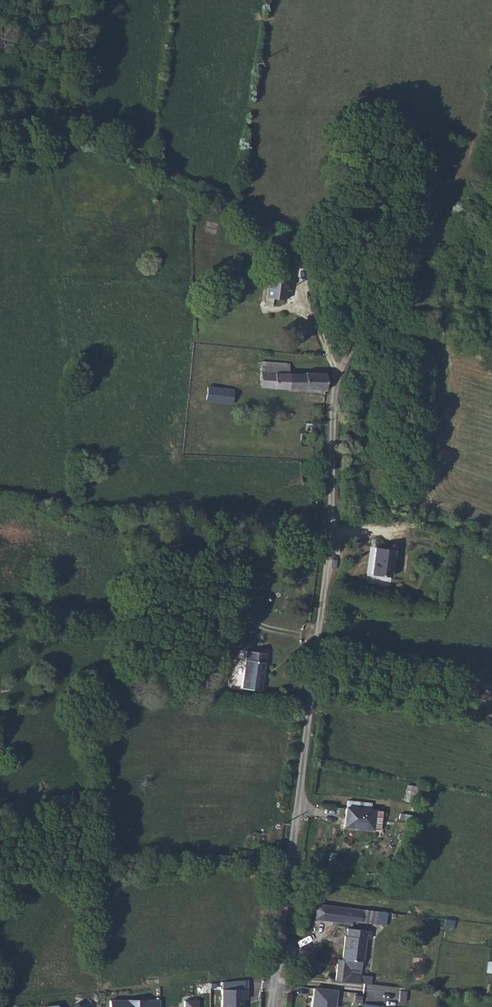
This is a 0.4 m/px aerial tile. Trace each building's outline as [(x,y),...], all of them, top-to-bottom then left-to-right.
[(291,254),(273,251),(265,303),(266,304),(267,305),(268,306),(270,306),(271,306),(272,306),(273,299),(284,301),(291,254)] [(274,389),(325,391),(325,373),(305,372),(305,374),(288,374),(289,364),(260,362),(260,387),(274,389)] [(232,389),(208,389),(206,403),(231,404),(232,389)] [(232,567),(234,547),(226,546),(223,566),(232,567)] [(394,550),(374,547),(371,575),(391,577),(394,550)] [(266,653),(247,651),(242,688),(261,691),(266,653)] [(370,787),(371,779),(356,777),(356,785),(370,787)] [(347,801),(346,807),(370,810),(371,804),(370,803),(347,801)] [(346,807),(344,826),(380,830),(382,811),(370,810),(346,807)] [(321,920),(323,904),(316,903),(314,919),(321,920)] [(360,922),(378,924),(380,912),(323,904),(321,920),(351,924),(352,919),(361,920),(360,922)] [(385,925),(386,912),(380,912),(378,924),(385,925)] [(461,921),(445,919),(444,927),(453,928),(454,925),(460,926),(461,921)] [(337,959),(335,980),(359,983),(359,975),(349,974),(350,969),(360,970),(361,962),(362,962),(365,939),(369,939),(370,931),(347,928),(346,936),(344,936),(342,960),(337,959)] [(369,976),(359,975),(359,983),(369,984),(369,976)] [(314,988),(311,1006),(334,1006),(336,990),(314,988)] [(222,1006),(243,1006),(243,999),(247,999),(247,989),(222,989),(222,1006)]
